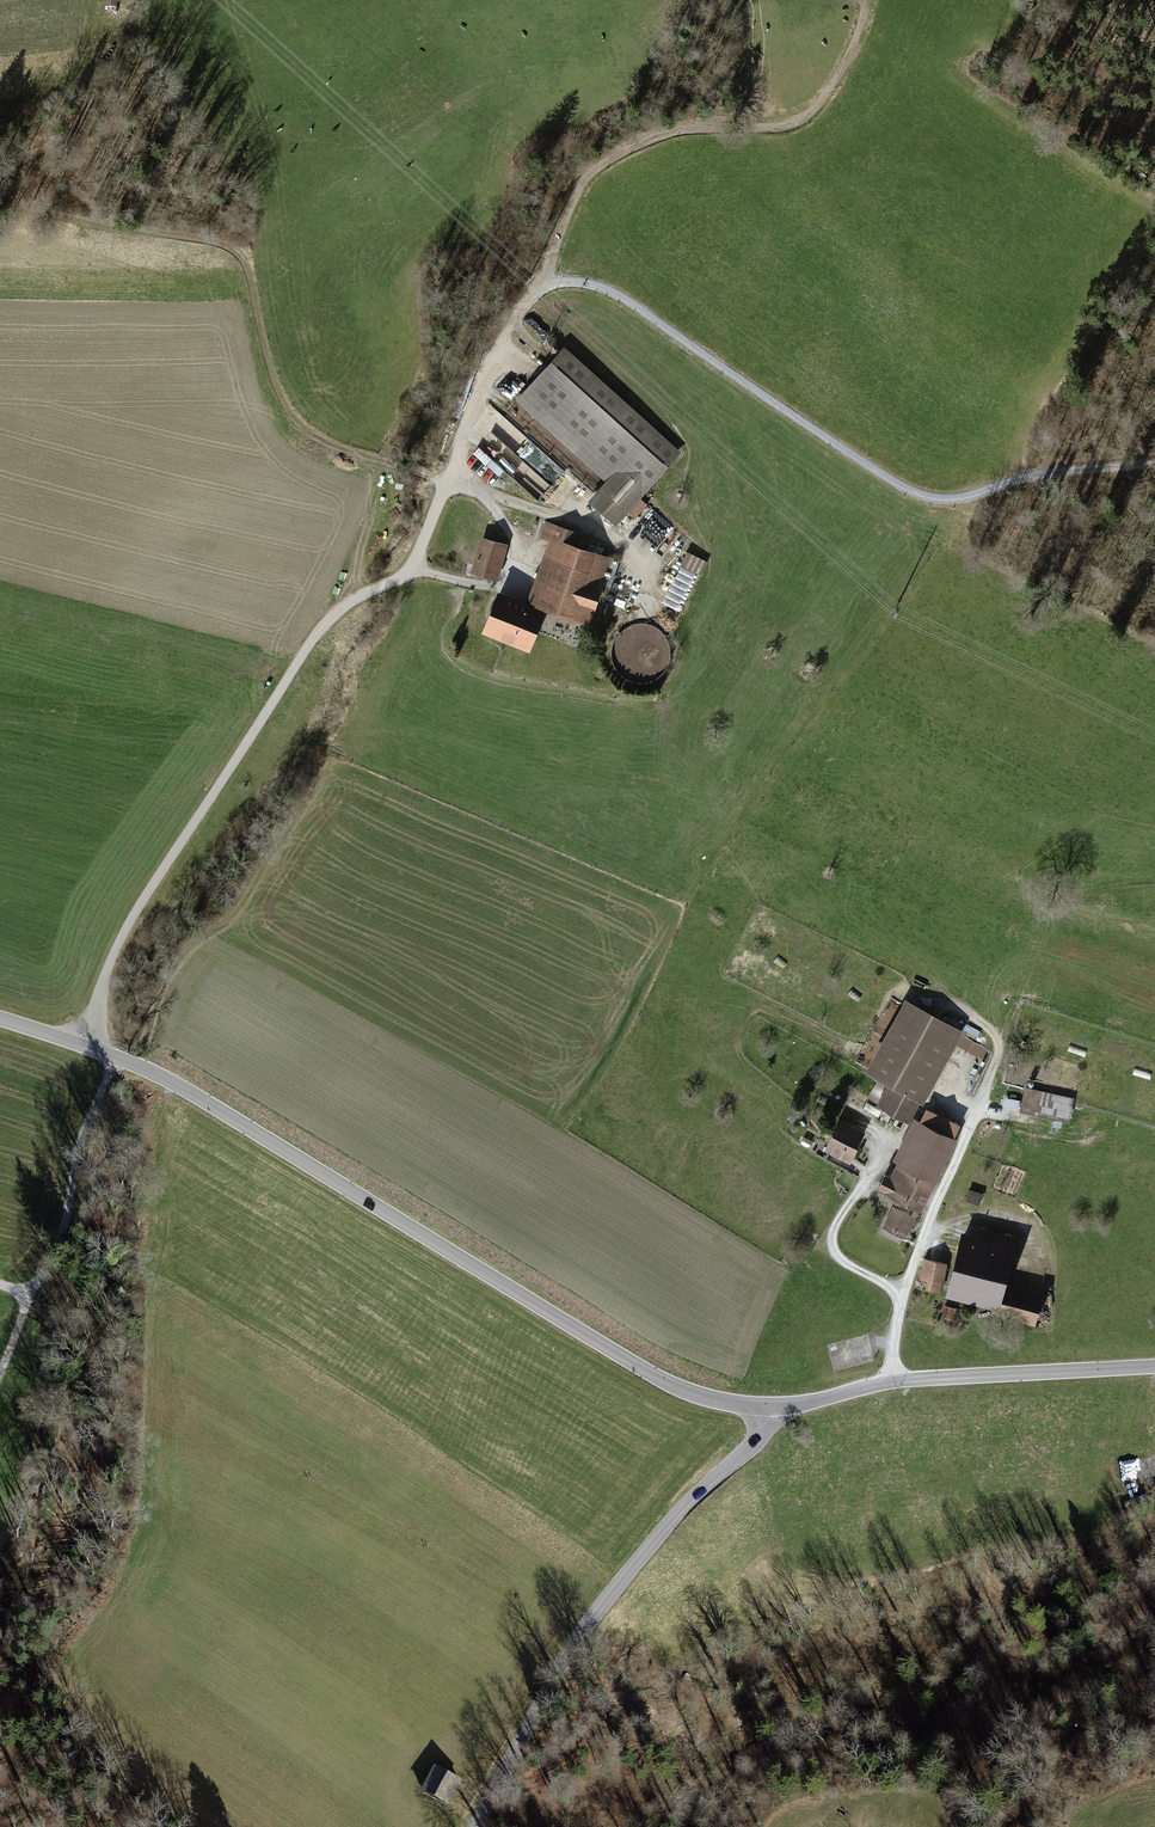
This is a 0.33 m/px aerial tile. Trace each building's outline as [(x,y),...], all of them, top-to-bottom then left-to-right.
[(678,450),(561,345),(513,400),(602,481),(587,499),(613,523),(678,450)] [(475,453),(488,465),(493,459),(539,500),(552,485),(493,432),(475,453)] [(658,544),(674,528),(655,508),(638,525),(658,544)] [(578,532),(548,521),(542,539),(551,542),(530,600),(593,622),(616,558),(574,543),(578,532)] [(484,533),(474,570),(499,577),(509,541),(484,533)] [(686,552),(665,604),(684,612),(706,559),(686,552)] [(500,591),(485,627),(533,647),(548,611),(500,591)] [(628,625),(621,631),(615,639),(613,648),(613,658),(617,667),(624,674),(632,679),(642,680),(651,679),(659,674),(666,667),(670,659),(671,649),(669,640),(664,632),(656,626),(647,623),(638,623),(628,625)] [(920,1102),(924,1104),(956,1044),(961,1035),(964,1030),(905,998),(865,1071),(888,1083),(877,1104),(909,1122),(920,1102)] [(988,1050),(961,1035),(956,1044),(983,1059),(988,1050)] [(1075,1098),(1025,1087),(1020,1111),(1070,1122),(1075,1098)] [(1019,1109),(1021,1100),(1004,1097),(1003,1106),(1019,1109)] [(958,1139),(955,1138),(961,1125),(926,1108),(920,1121),(913,1117),(892,1160),(897,1163),(891,1176),(885,1174),(877,1190),(896,1200),(901,1202),(915,1209),(920,1211),(922,1212),(958,1139)] [(866,1132),(840,1119),(825,1150),(851,1163),(866,1132)] [(984,1193),(969,1189),(965,1201),(980,1206),(984,1193)] [(906,1240),(916,1218),(920,1211),(915,1209),(911,1215),(898,1209),(901,1202),(896,1200),(893,1206),(882,1228),(906,1240)] [(973,1235),(962,1232),(946,1296),(997,1310),(996,1315),(1037,1326),(1045,1296),(1008,1286),(1020,1238),(976,1227),(973,1235)] [(948,1264),(925,1259),(920,1280),(928,1281),(926,1289),(942,1292),(948,1264)] [(957,1308),(945,1305),(942,1318),(954,1321),(957,1308)] [(463,1781),(435,1767),(423,1794),(451,1807),(463,1781)]
